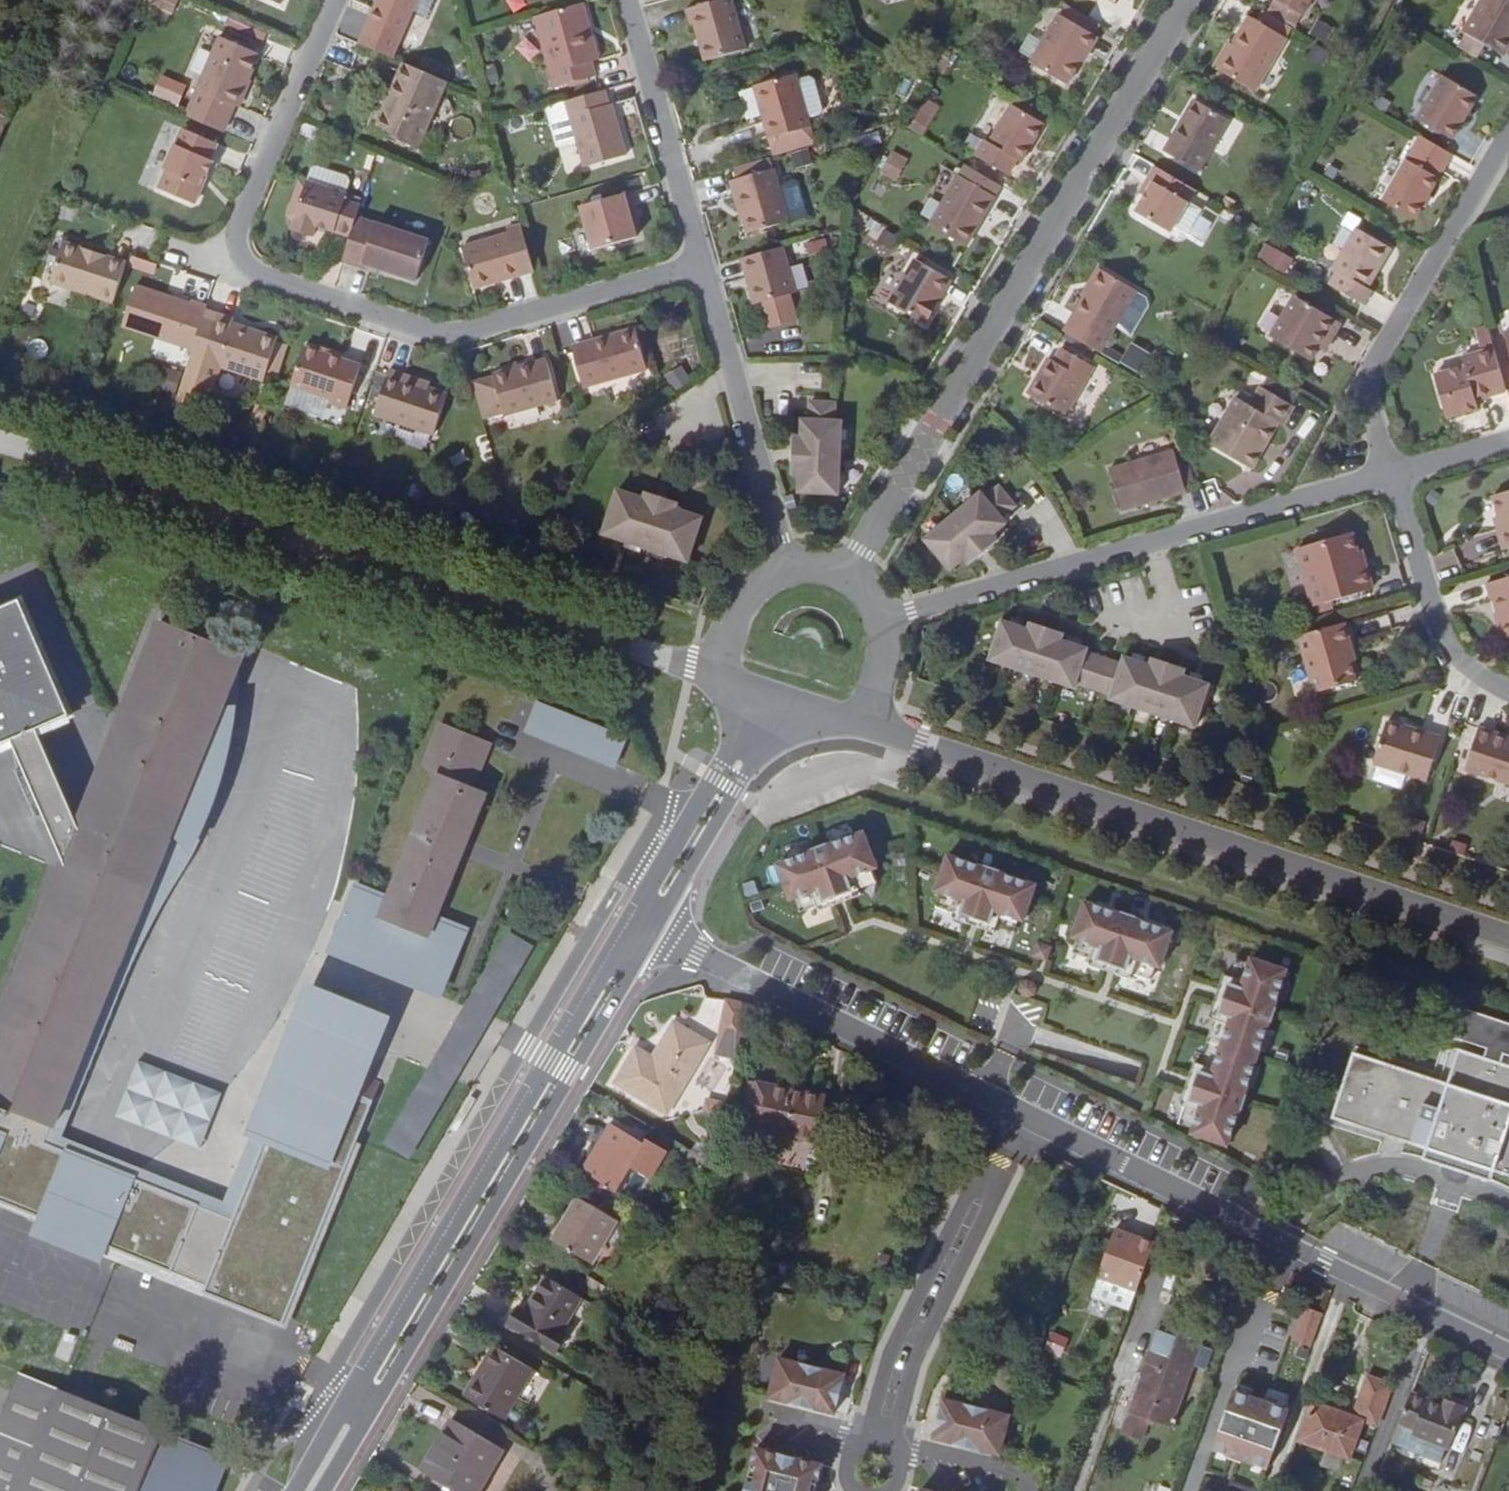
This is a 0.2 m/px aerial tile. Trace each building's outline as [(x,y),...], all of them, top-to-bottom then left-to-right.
[(362,18),(399,34),(413,0),(370,0),(362,18)] [(532,14),(550,83),(593,72),(589,59),(597,57),(581,0),(532,14)] [(723,0),(676,0),(673,1),(677,16),(681,15),(692,53),(734,41),(723,0)] [(1297,17),(1270,0),(1269,0),(1263,10),(1291,27),(1297,17)] [(1297,17),(1306,0),(1270,0),(1297,17)] [(1459,31),(1451,45),(1473,58),(1481,44),(1500,55),(1508,42),(1508,39),(1505,36),(1508,30),(1508,0),(1477,0),(1459,31)] [(1091,36),(1095,28),(1056,6),(1052,14),(1091,36)] [(1052,14),(1024,62),(1063,85),(1091,36),(1052,14)] [(1243,17),(1228,44),(1212,70),(1250,91),(1280,39),(1243,17)] [(215,34),(182,110),(221,127),(230,106),(233,107),(257,53),(215,34)] [(1206,67),(1212,70),(1228,44),(1221,41),(1206,67)] [(1315,59),(1320,50),(1310,44),(1304,53),(1315,59)] [(441,77),(402,60),(387,96),(392,98),(379,129),(413,143),(441,77)] [(1447,61),(1425,101),(1459,122),(1482,80),(1447,61)] [(795,63),(758,73),(768,106),(763,107),(769,128),(770,127),(809,117),(810,116),(795,63)] [(768,106),(758,73),(754,74),(763,107),(768,106)] [(598,91),(547,104),(551,120),(567,116),(580,166),(621,155),(609,104),(602,106),(598,91)] [(1386,100),(1375,93),(1370,103),(1381,110),(1386,100)] [(392,98),(387,96),(374,127),(379,129),(392,98)] [(15,104),(0,97),(0,139),(15,104)] [(924,134),(940,106),(927,99),(911,127),(924,134)] [(1187,99),(1157,151),(1190,170),(1221,119),(1187,99)] [(979,138),(971,153),(1003,171),(1012,158),(1018,161),(1041,122),(1008,103),(985,141),(979,138)] [(809,117),(770,127),(774,141),(813,131),(809,117)] [(206,154),(213,137),(180,123),(164,161),(165,161),(158,180),(191,195),(209,155),(206,154)] [(1448,153),(1417,134),(1410,144),(1378,201),(1411,220),(1448,153)] [(896,181),(909,159),(891,148),(878,170),(896,181)] [(737,168),(773,158),(770,149),(734,159),(737,168)] [(788,211),(773,158),(737,168),(726,170),(731,186),(735,185),(745,222),(788,211)] [(999,181),(965,161),(957,174),(991,193),(999,181)] [(303,169),(300,179),(340,191),(345,175),(309,163),(303,169)] [(1146,183),(1137,197),(1130,214),(1162,233),(1187,190),(1148,166),(1140,179),(1139,180),(1146,183)] [(957,174),(928,224),(961,243),(991,193),(957,174)] [(292,202),(300,179),(289,175),(282,198),(292,202)] [(309,222),(342,234),(349,214),(353,203),(338,198),(340,191),(300,179),(292,202),(282,198),(277,211),(288,214),(284,226),(305,234),(309,222)] [(1146,183),(1139,180),(1132,194),(1137,197),(1146,183)] [(575,202),(587,247),(630,235),(622,210),(631,207),(626,188),(575,202)] [(1216,210),(1210,219),(1221,226),(1227,216),(1216,210)] [(422,238),(349,214),(342,234),(334,259),(357,267),(359,262),(409,278),(422,238)] [(471,284),(516,271),(531,267),(519,225),(504,230),(459,243),(471,284)] [(887,244),(894,233),(880,225),(874,235),(887,244)] [(42,272),(104,294),(119,252),(56,231),(42,272)] [(1384,250),(1352,232),(1327,272),(1331,274),(1323,287),(1358,308),(1367,295),(1361,292),(1384,250)] [(795,287),(782,241),(741,252),(753,298),(759,296),(766,323),(796,314),(789,288),(795,287)] [(1279,274),(1287,260),(1271,250),(1263,264),(1279,274)] [(910,254),(886,297),(922,318),(947,277),(910,254)] [(130,256),(127,269),(155,276),(158,263),(130,256)] [(197,302),(199,297),(183,292),(182,295),(128,276),(114,318),(184,342),(196,307),(197,302)] [(1085,282),(1054,333),(1088,355),(1119,303),(1085,282)] [(1267,337),(1265,341),(1304,363),(1312,352),(1316,345),(1323,349),(1335,327),(1289,298),(1286,304),(1267,337)] [(205,310),(190,356),(208,361),(253,376),(267,332),(223,317),(225,311),(207,305),(205,310)] [(193,345),(205,310),(196,307),(184,342),(169,388),(196,399),(208,361),(190,356),(193,345)] [(630,324),(584,337),(586,342),(567,347),(577,383),(641,365),(630,324)] [(586,342),(584,337),(566,342),(567,347),(586,342)] [(291,340),(278,376),(319,389),(318,395),(337,400),(351,360),(291,340)] [(1319,356),(1323,349),(1316,345),(1312,352),(1319,356)] [(1128,376),(1138,358),(1122,347),(1111,365),(1128,376)] [(1498,348),(1464,357),(1466,366),(1435,374),(1447,419),(1479,410),(1477,400),(1508,391),(1508,388),(1498,348)] [(495,404),(496,408),(550,394),(538,352),(484,365),(485,368),(475,371),(485,407),(495,404)] [(1038,360),(1017,398),(1054,419),(1081,370),(1053,352),(1046,365),(1038,360)] [(381,362),(366,408),(425,427),(439,387),(411,378),(413,373),(381,362)] [(674,391),(692,382),(683,364),(665,373),(674,391)] [(475,371),(463,374),(473,411),(485,407),(475,371)] [(1237,400),(1209,448),(1246,472),(1276,423),(1279,426),(1289,408),(1258,389),(1247,407),(1237,400)] [(799,488),(838,490),(844,418),(831,416),(832,403),(815,401),(814,415),(806,414),(804,434),(796,433),(793,470),(801,470),(799,488)] [(1164,447),(1099,465),(1110,507),(1176,490),(1164,447)] [(610,484),(597,526),(680,554),(695,511),(669,503),(671,495),(639,486),(638,491),(610,484)] [(971,490),(915,536),(938,566),(953,556),(959,563),(987,539),(983,533),(997,520),(993,515),(1005,505),(992,491),(980,501),(971,490)] [(1504,552),(1508,551),(1508,496),(1498,499),(1506,530),(1499,531),(1504,552)] [(1294,546),(1308,604),(1366,589),(1360,565),(1354,567),(1347,533),(1294,546)] [(1505,641),(1508,640),(1508,579),(1487,586),(1490,601),(1494,601),(1505,641)] [(20,600),(0,609),(0,742),(14,736),(29,730),(66,715),(20,600)] [(978,653),(1066,681),(1068,676),(1102,687),(1100,692),(1103,694),(1118,650),(1114,649),(1111,657),(1077,647),(1079,641),(1053,633),(1019,622),(991,612),(978,653)] [(1022,613),(1019,622),(1053,633),(1055,624),(1022,613)] [(107,1245),(173,1271),(200,1202),(44,1141),(50,1125),(99,1006),(186,792),(211,801),(217,790),(228,753),(231,715),(219,710),(235,671),(243,653),(162,620),(75,836),(65,859),(0,1019),(0,1201),(41,1218),(40,1222),(106,1248),(107,1245)] [(1288,634),(1305,689),(1347,678),(1339,645),(1343,644),(1337,620),(1288,634)] [(1142,648),(1140,657),(1177,668),(1179,661),(1142,648)] [(1201,676),(1177,668),(1140,657),(1118,650),(1103,694),(1187,722),(1201,676)] [(235,685),(235,671),(219,710),(231,715),(235,685)] [(626,734),(534,698),(523,726),(614,762),(626,734)] [(1463,767),(1508,782),(1508,739),(1506,738),(1507,732),(1477,721),(1463,767)] [(473,783),(489,741),(444,723),(427,765),(439,770),(383,903),(355,892),(334,942),(397,968),(416,976),(445,987),(465,937),(429,923),(484,788),(473,783)] [(1368,767),(1424,784),(1437,741),(1408,732),(1407,734),(1381,726),(1368,767)] [(29,730),(14,736),(65,859),(75,836),(29,730)] [(99,1006),(50,1125),(62,1130),(144,927),(184,859),(200,828),(203,821),(207,810),(211,801),(186,792),(99,1006)] [(878,866),(864,830),(828,844),(827,841),(812,848),(812,850),(777,864),(789,901),(794,899),(799,913),(817,906),(819,911),(862,894),(861,889),(878,882),(873,869),(878,866)] [(1025,920),(1039,883),(1002,870),(1003,867),(987,862),(986,864),(950,852),(936,888),(940,889),(936,903),(953,910),(952,914),(995,930),(997,926),(1015,932),(1020,918),(1025,920)] [(1164,961),(1176,925),(1140,913),(1140,910),(1124,905),(1123,907),(1087,895),(1073,931),(1078,933),(1074,948),(1092,954),(1090,958),(1134,973),(1136,968),(1154,974),(1159,960),(1164,961)] [(468,1062),(529,941),(505,929),(445,1050),(468,1062)] [(1276,999),(1289,962),(1255,949),(1253,954),(1239,949),(1232,969),(1228,967),(1212,1012),(1217,1014),(1201,1059),(1196,1057),(1180,1102),(1185,1104),(1179,1121),(1193,1126),(1191,1131),(1226,1143),(1239,1106),(1242,1107),(1247,1090),(1245,1089),(1271,1015),(1273,1016),(1279,1000),(1276,999)] [(739,1058),(742,1001),(720,1000),(718,1057),(739,1058)] [(207,1284),(204,1291),(285,1323),(380,1078),(357,1071),(373,1030),(304,1002),(260,1116),(270,1121),(234,1215),(207,1284)] [(1464,1010),(1454,1039),(1484,1049),(1501,1055),(1508,1058),(1508,1025),(1464,1010)] [(669,1119),(709,1049),(677,1031),(656,1067),(637,1056),(617,1090),(669,1119)] [(1481,1059),(1498,1065),(1501,1055),(1484,1049),(1481,1059)] [(1508,1179),(1508,1068),(1498,1065),(1481,1059),(1456,1050),(1446,1088),(1351,1057),(1331,1121),(1425,1152),(1423,1162),(1488,1183),(1492,1173),(1508,1179)] [(205,1146),(222,1087),(134,1062),(117,1121),(205,1146)] [(825,1150),(836,1102),(760,1087),(749,1133),(825,1150)] [(652,1185),(669,1157),(614,1125),(584,1177),(618,1198),(633,1174),(652,1185)] [(1257,1206),(1267,1210),(1272,1200),(1262,1195),(1257,1206)] [(200,1202),(173,1271),(207,1284),(234,1215),(200,1202)] [(591,1271),(616,1227),(580,1204),(554,1248),(591,1271)] [(1096,1278),(1136,1292),(1152,1244),(1112,1230),(1096,1278)] [(562,1337),(581,1303),(549,1285),(528,1319),(517,1314),(507,1331),(559,1360),(569,1341),(562,1337)] [(1190,1327),(1192,1320),(1166,1311),(1129,1416),(1167,1430),(1169,1427),(1172,1428),(1177,1417),(1173,1415),(1203,1331),(1190,1327)] [(1295,1345),(1314,1351),(1326,1317),(1307,1311),(1295,1345)] [(506,1426),(536,1374),(494,1351),(465,1402),(506,1426)] [(770,1402),(835,1418),(846,1379),(780,1364),(770,1402)] [(0,1421),(0,1490),(218,1490),(232,1458),(164,1429),(72,1392),(20,1371),(0,1421)] [(1360,1420),(1376,1425),(1391,1386),(1367,1377),(1352,1417),(1360,1420)] [(1379,1427),(1393,1386),(1391,1386),(1376,1425),(1379,1427)] [(1214,1453),(1270,1474),(1292,1414),(1235,1394),(1214,1453)] [(1466,1411),(1444,1402),(1443,1404),(1441,1409),(1427,1403),(1410,1397),(1399,1427),(1414,1432),(1412,1437),(1449,1452),(1466,1411)] [(1443,1404),(1429,1399),(1427,1403),(1441,1409),(1443,1404)] [(1299,1442),(1347,1459),(1360,1420),(1352,1417),(1313,1402),(1299,1442)] [(935,1443),(1000,1459),(1010,1419),(945,1403),(935,1443)] [(504,1454),(453,1425),(423,1475),(450,1490),(482,1490),(504,1454)] [(747,1490),(817,1490),(822,1470),(757,1455),(747,1490)]
